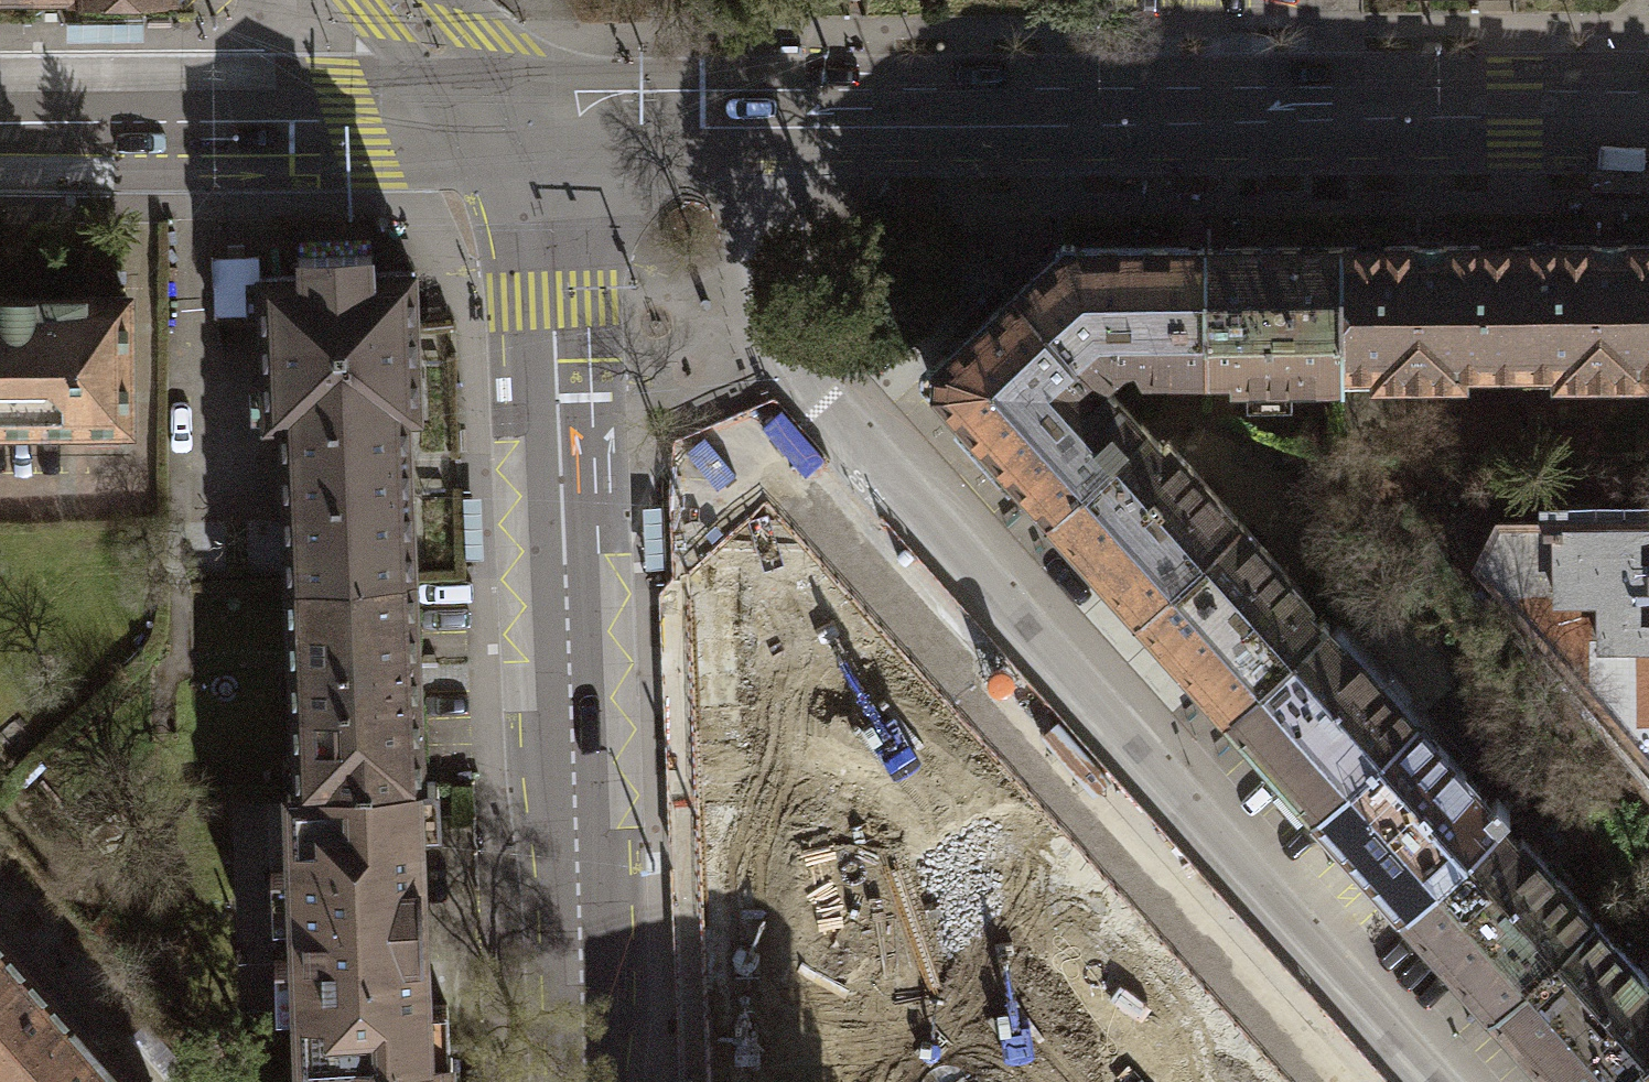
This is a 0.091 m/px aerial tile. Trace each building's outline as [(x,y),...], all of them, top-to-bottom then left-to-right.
[(1053,255),(1018,289),(1103,381),(1124,361),(1133,362),(1139,373),(1206,372),(1205,245),(1077,244),(1070,238),(1061,239),(1053,245),(1053,255)] [(1521,244),(1521,366),(1557,365),(1557,375),(1641,375),(1641,365),(1648,365),(1648,243),(1521,244)] [(1521,366),(1521,244),(1340,245),(1340,367),(1375,366),(1375,377),(1459,377),(1459,366),(1521,366)] [(1340,245),(1205,245),(1206,372),(1232,372),(1232,381),(1341,380),(1340,367),(1340,245)] [(350,365),(414,363),(411,270),(371,271),(371,251),(298,253),(299,275),(257,277),(261,375),(351,372),(350,365)] [(932,386),(1047,513),(1146,423),(1103,381),(1018,289),(938,360),(927,359),(917,369),(917,379),(925,387),(932,386)] [(127,296),(11,295),(0,295),(0,424),(126,424),(127,296)] [(278,417),(285,579),(413,573),(406,413),(417,412),(414,363),(350,365),(351,372),(261,375),(263,417),(278,417)] [(1047,513),(1137,611),(1235,521),(1146,423),(1047,513)] [(1495,521),(1477,557),(1648,751),(1648,519),(1495,521)] [(1137,611),(1225,710),(1326,619),(1235,521),(1137,611)] [(293,784),(422,781),(413,573),(285,579),(293,784)] [(1225,710),(1312,807),(1414,716),(1326,619),(1225,710)] [(1312,807),(1399,905),(1502,814),(1414,716),(1312,807)] [(422,781),(293,784),(288,785),(296,1062),(320,1062),(448,1057),(445,1001),(423,1001),(418,828),(437,827),(436,780),(422,781)] [(1399,905),(1488,1004),(1590,911),(1502,814),(1399,905)] [(1560,1081),(1603,1081),(1648,1040),(1648,977),(1590,911),(1488,1004),(1560,1081)] [(0,938),(0,984),(23,964),(0,938)] [(23,964),(0,984),(0,1081),(127,1081),(23,964)] [(1603,1081),(1648,1081),(1648,1040),(1603,1081)] [(320,1062),(320,1081),(449,1081),(448,1057),(320,1062)]
